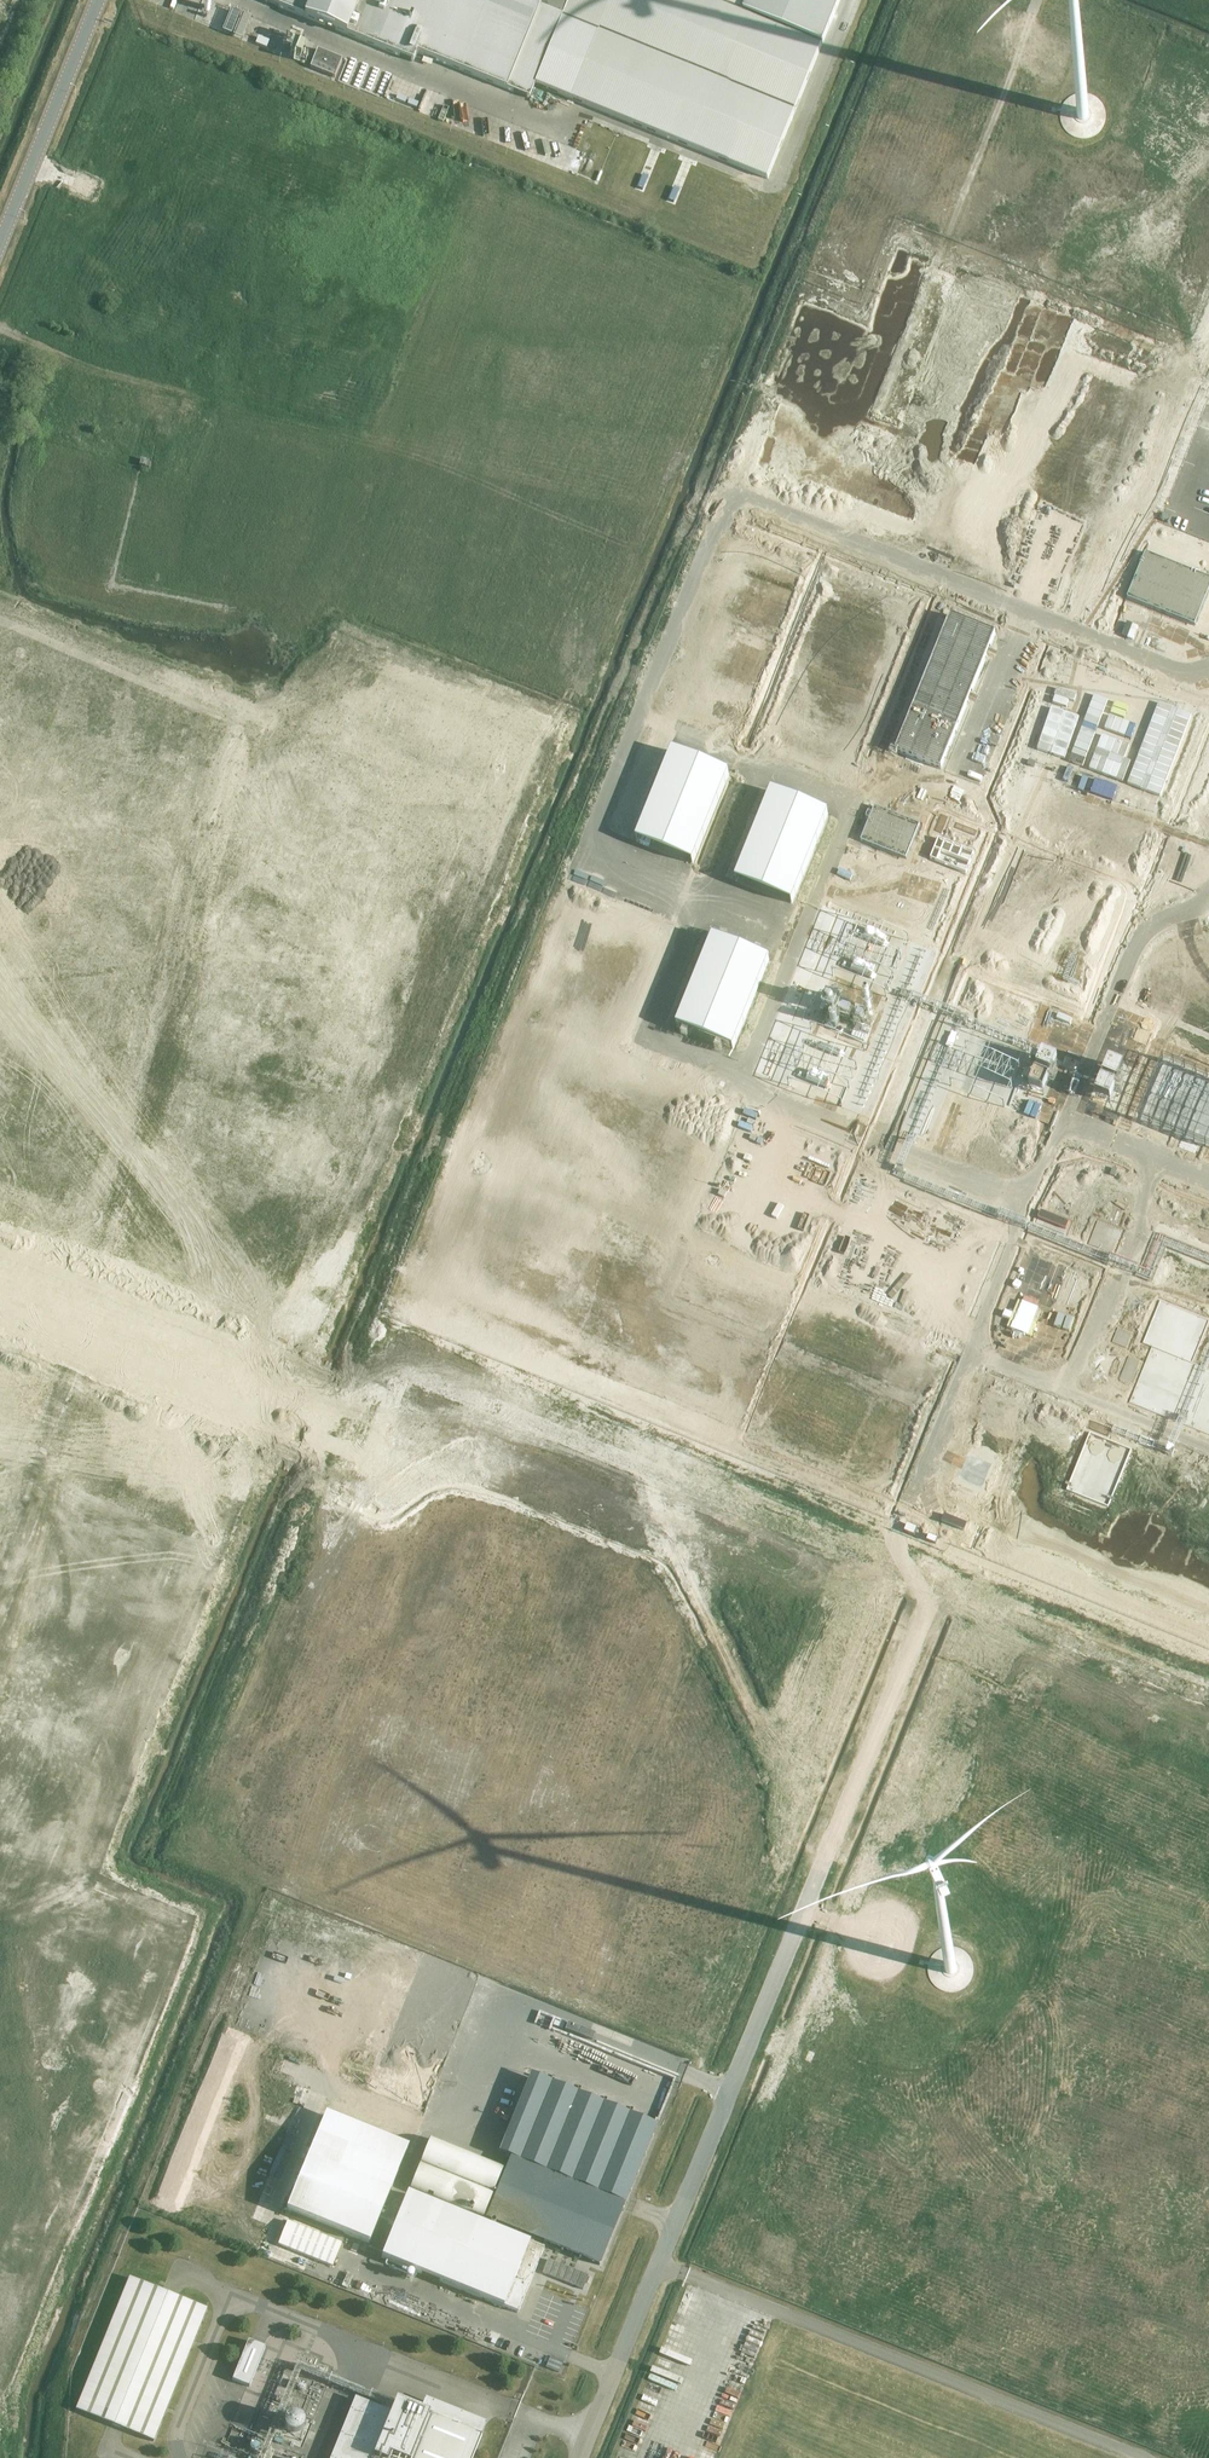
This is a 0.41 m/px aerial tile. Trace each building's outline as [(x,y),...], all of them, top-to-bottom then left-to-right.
[(521,0),(265,0),(265,1),(413,61),(417,52),(529,97),(535,84),(562,17),(521,0)] [(562,17),(598,31),(571,98),(768,179),(840,0),(749,0),(744,12),(715,0),(521,0),(562,17)] [(228,30),(240,34),(249,12),(237,8),(228,30)] [(294,43),(290,55),(301,59),(305,48),(294,43)] [(342,59),(318,49),(311,68),(335,77),(342,59)] [(1077,114),(1077,116),(1077,118),(1079,120),(1081,122),(1083,122),(1086,121),(1088,120),(1089,118),(1089,116),(1089,113),(1087,111),(1085,110),(1083,110),(1081,110),(1079,112),(1077,114)] [(140,466),(149,468),(151,461),(142,459),(140,466)] [(1145,552),(1127,598),(1195,625),(1208,591),(1208,578),(1145,552)] [(1072,755),(1070,762),(1083,767),(1086,760),(1085,760),(1108,700),(1095,695),(1072,755)] [(1192,715),(1159,703),(1128,784),(1161,797),(1192,715)] [(1038,750),(1065,759),(1080,717),(1052,708),(1038,750)] [(1130,723),(1110,715),(1105,729),(1125,737),(1130,723)] [(1130,746),(1102,735),(1089,770),(1123,783),(1131,762),(1124,759),(1130,746)] [(1118,787),(1096,779),(1091,792),(1113,800),(1118,787)] [(920,825),(875,807),(861,841),(906,859),(920,825)] [(945,1968),(945,1970),(945,1972),(946,1975),(948,1976),(950,1977),(953,1976),(955,1975),(956,1973),(957,1971),(957,1969),(956,1966),(954,1965),(951,1964),(949,1965),(947,1966),(945,1968)] [(568,2022),(565,2029),(593,2040),(595,2034),(568,2022)] [(658,2124),(530,2072),(497,2152),(510,2157),(625,2204),(658,2124)] [(287,2211),(369,2244),(407,2151),(324,2117),(287,2211)] [(419,2164),(493,2194),(504,2166),(430,2136),(419,2164)] [(600,2264),(625,2204),(510,2157),(485,2218),(600,2264)] [(419,2164),(406,2194),(480,2224),(493,2194),(419,2164)] [(406,2194),(380,2258),(517,2313),(543,2249),(480,2224),(406,2194)] [(288,2221),(278,2245),(333,2267),(342,2244),(288,2221)] [(548,2260),(543,2273),(583,2290),(589,2276),(548,2260)] [(76,2410),(154,2441),(208,2309),(129,2278),(76,2410)] [(266,2348),(249,2341),(233,2380),(250,2387),(266,2348)] [(546,2367),(559,2372),(563,2361),(550,2356),(546,2367)] [(242,2411),(255,2417),(264,2397),(252,2391),(242,2411)] [(483,2435),(398,2400),(373,2457),(474,2457),(483,2435)]
